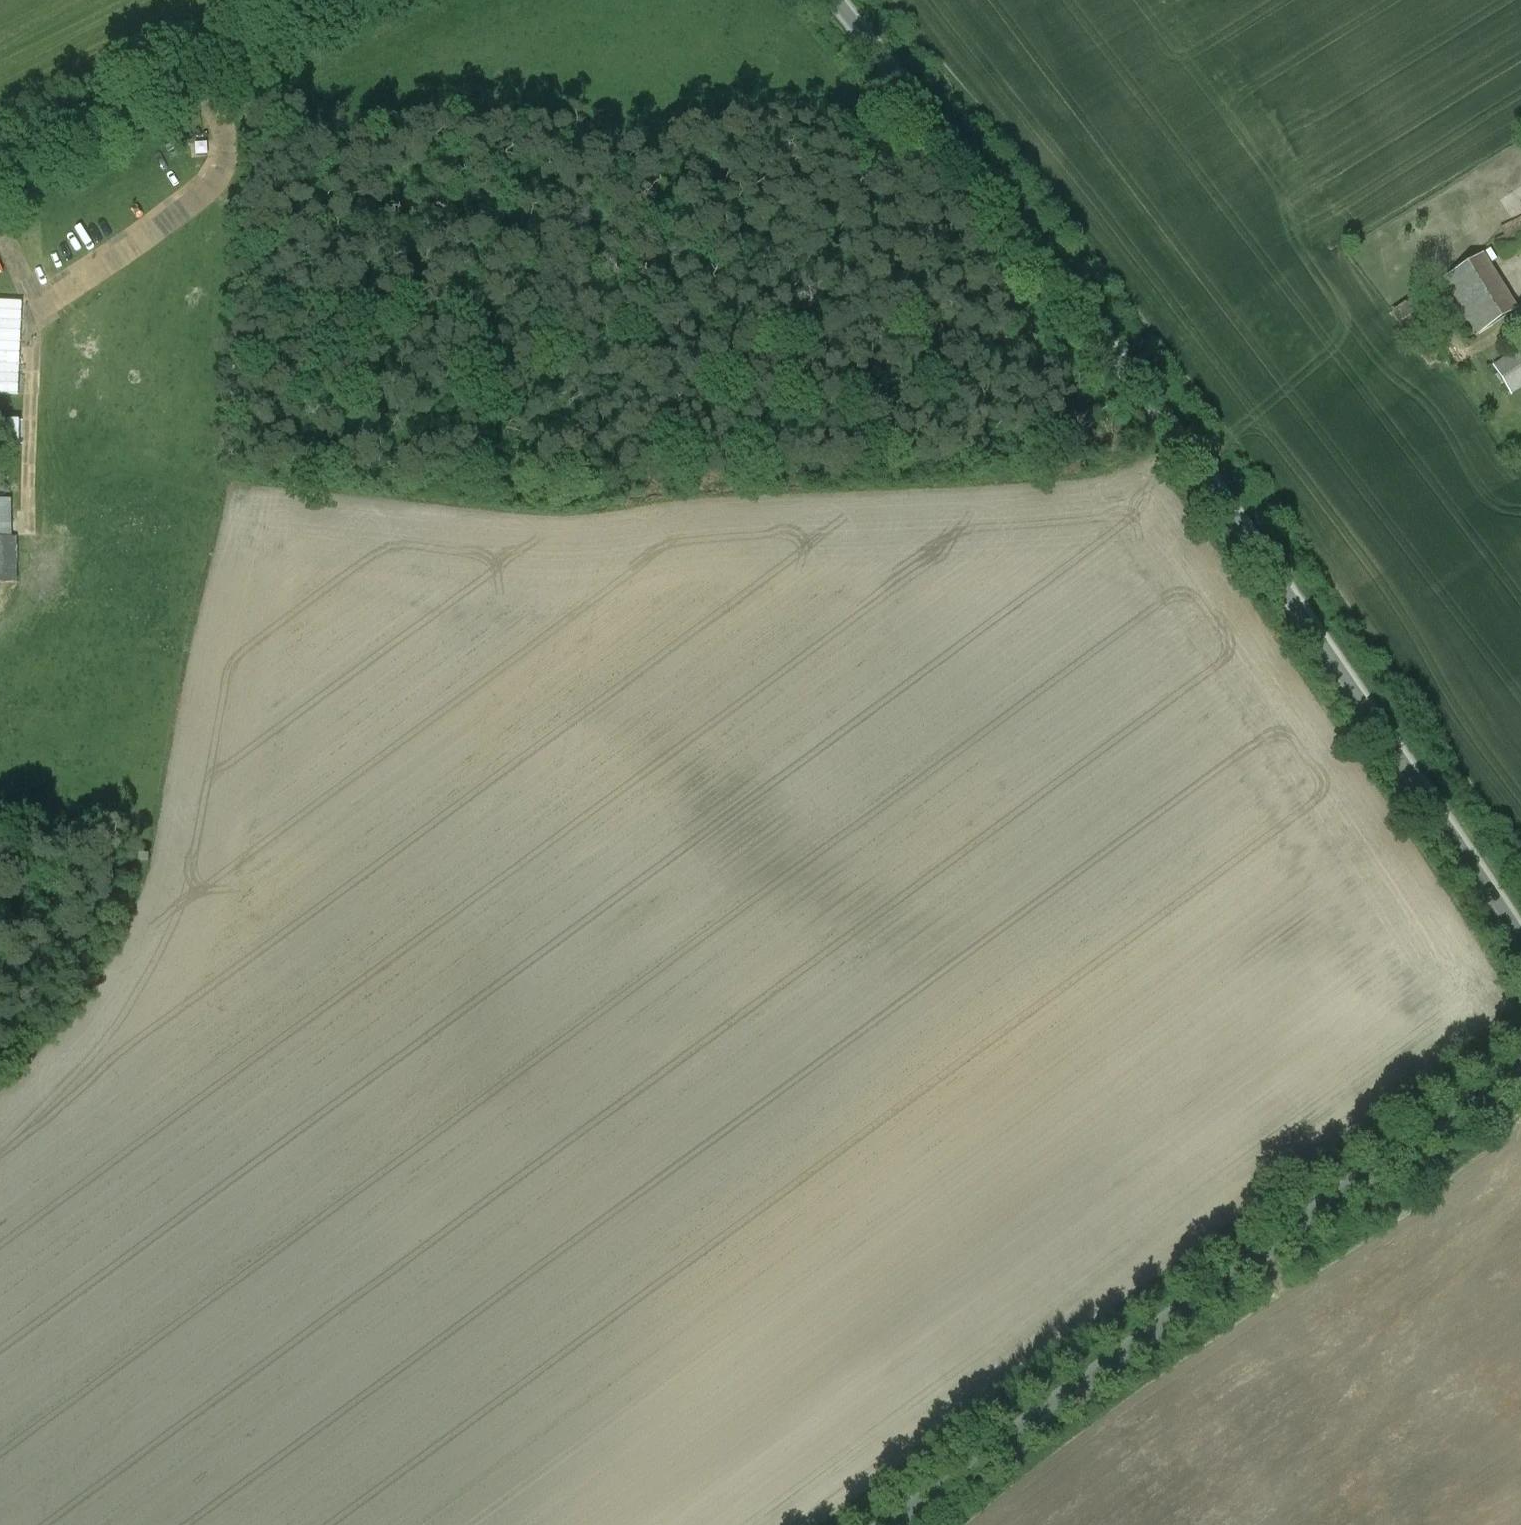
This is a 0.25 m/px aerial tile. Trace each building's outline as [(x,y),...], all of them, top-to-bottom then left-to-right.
[(1517,311),(1482,255),(1470,263),(1444,279),(1478,335),(1517,311)] [(1432,288),(1392,313),(1407,336),(1447,310),(1432,288)] [(1493,367),(1510,395),(1520,388),(1520,350),(1493,367)] [(0,539),(0,584),(17,584),(16,539),(0,539)]
